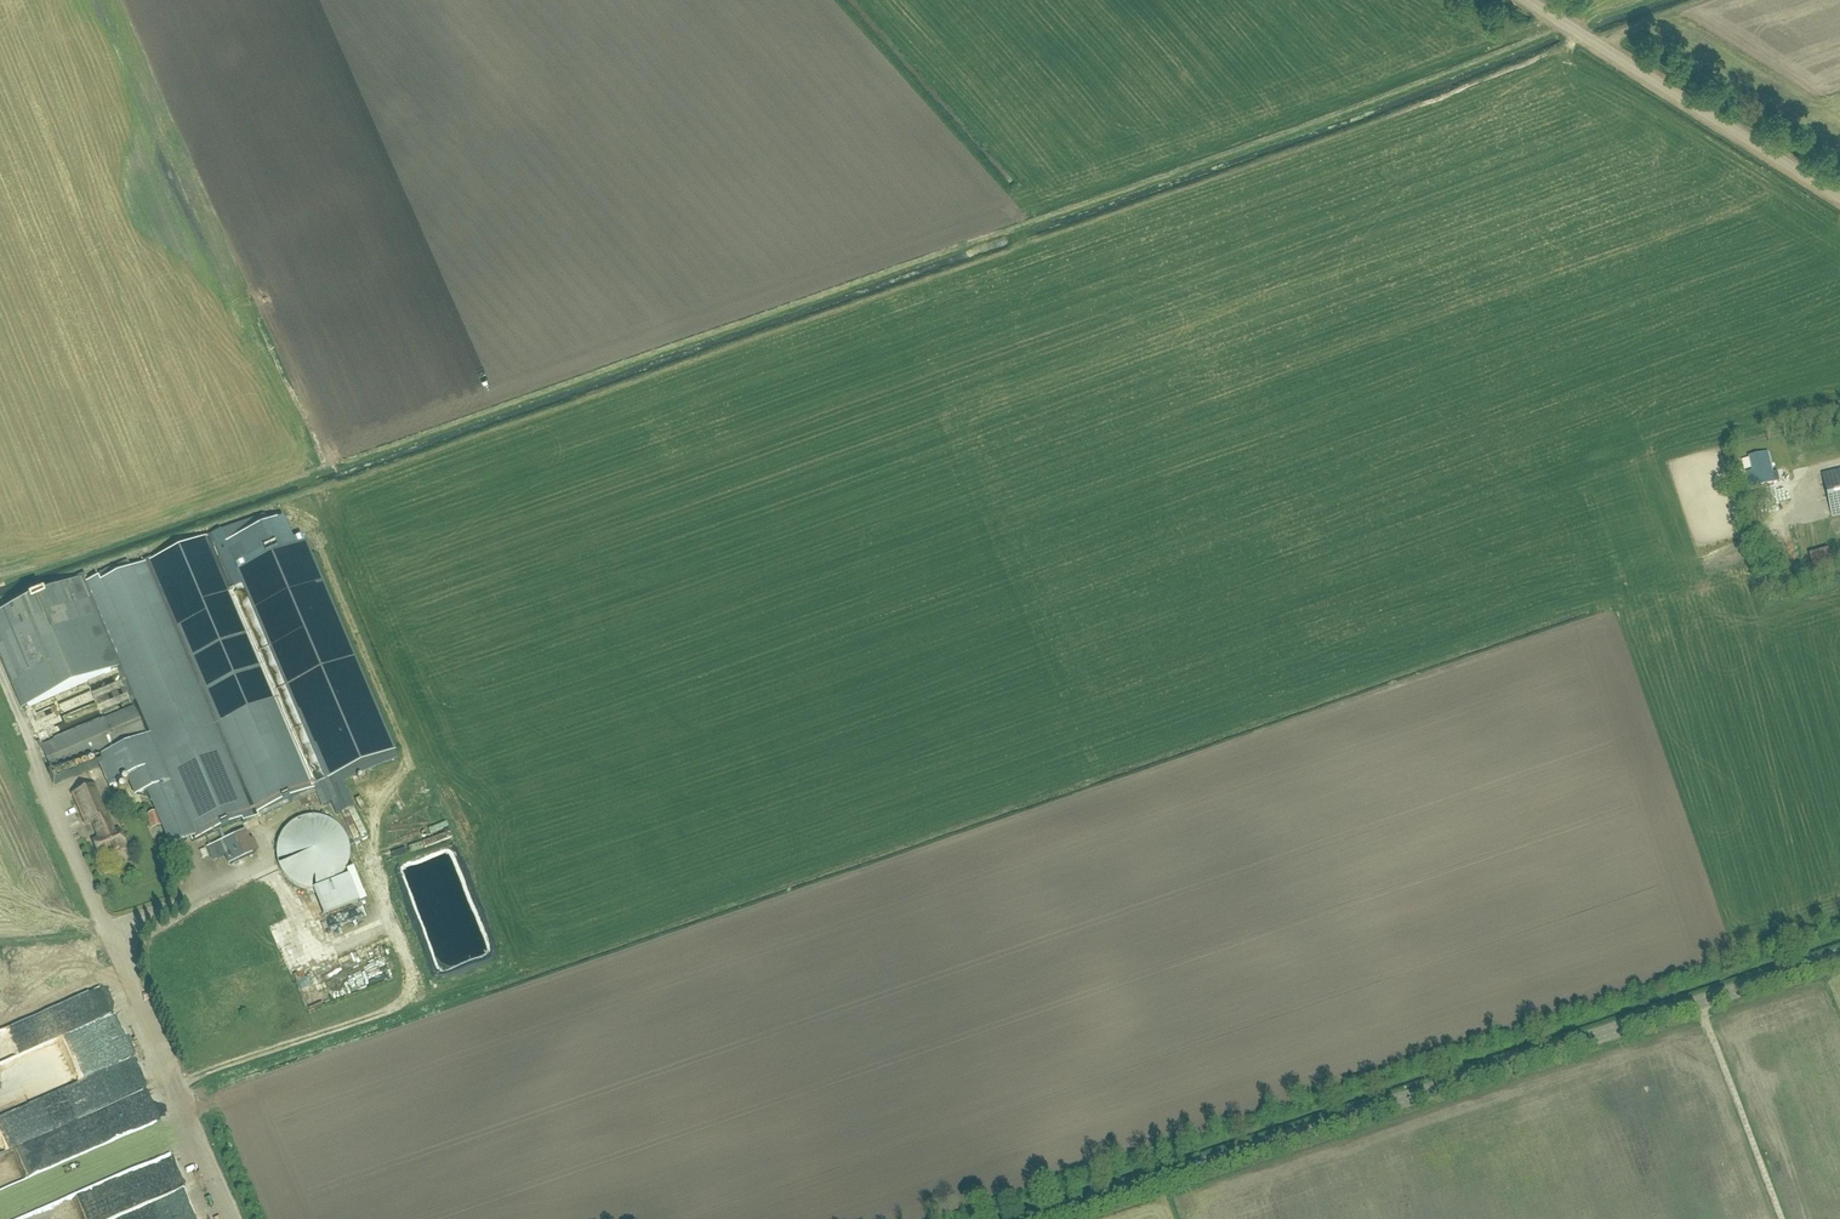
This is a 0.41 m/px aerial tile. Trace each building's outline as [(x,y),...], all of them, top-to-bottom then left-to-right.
[(1822,475),(1832,518),(1839,516),(1839,470),(1822,475)] [(1629,498),(1643,493),(1635,472),(1621,478),(1629,498)] [(127,779),(134,797),(147,792),(171,848),(194,838),(195,841),(312,791),(314,795),(321,792),(316,782),(311,784),(207,539),(99,584),(97,580),(85,585),(83,579),(86,578),(85,576),(76,580),(77,582),(7,612),(16,633),(0,640),(0,650),(53,775),(99,756),(112,785),(127,779)] [(1833,571),(1827,550),(1809,555),(1815,576),(1833,571)] [(310,562),(242,591),(325,786),(393,757),(310,562)] [(103,818),(90,787),(72,795),(85,826),(91,823),(98,839),(93,841),(101,860),(127,849),(119,831),(115,833),(108,816),(103,818)] [(353,803),(346,805),(350,821),(358,819),(353,803)] [(405,827),(417,817),(411,811),(400,822),(405,827)] [(315,818),(313,818),(310,818),(308,818),(305,818),(303,819),(299,820),(297,821),(294,822),(292,824),(290,825),(288,827),(286,829),(285,831),(283,833),(282,835),(281,837),(279,839),(279,841),(278,844),(277,846),(277,849),(277,850),(276,853),(276,855),(277,858),(277,860),(277,863),(278,865),(279,867),(280,870),(281,872),(283,874),(285,877),(287,879),(288,881),(291,883),(293,885),(296,886),(299,887),(301,888),(304,889),(306,890),(309,890),(311,890),(314,890),(318,890),(321,889),(323,889),(325,888),(327,887),(330,886),(332,885),(334,883),(336,882),(338,880),(340,878),(341,876),(343,874),(344,872),(345,871),(345,870),(346,867),(347,865),(348,863),(348,860),(349,858),(349,856),(349,854),(349,851),(348,849),(348,846),(347,844),(347,841),(346,840),(345,838),(344,836),(343,834),(341,832),(340,830),(339,829),(337,827),(335,825),(333,824),(331,822),(328,821),(326,820),(324,819),(323,819),(320,818),(318,818),(315,818)] [(246,830),(206,847),(212,862),(225,856),(228,865),(260,851),(254,839),(250,840),(246,830)] [(17,1123),(9,1124),(11,1137),(29,1134),(28,1127),(32,1126),(30,1112),(15,1114),(17,1123)] [(0,1157),(0,1218),(3,1218),(12,1216),(2,1190),(57,1170),(45,1140),(0,1157)]
